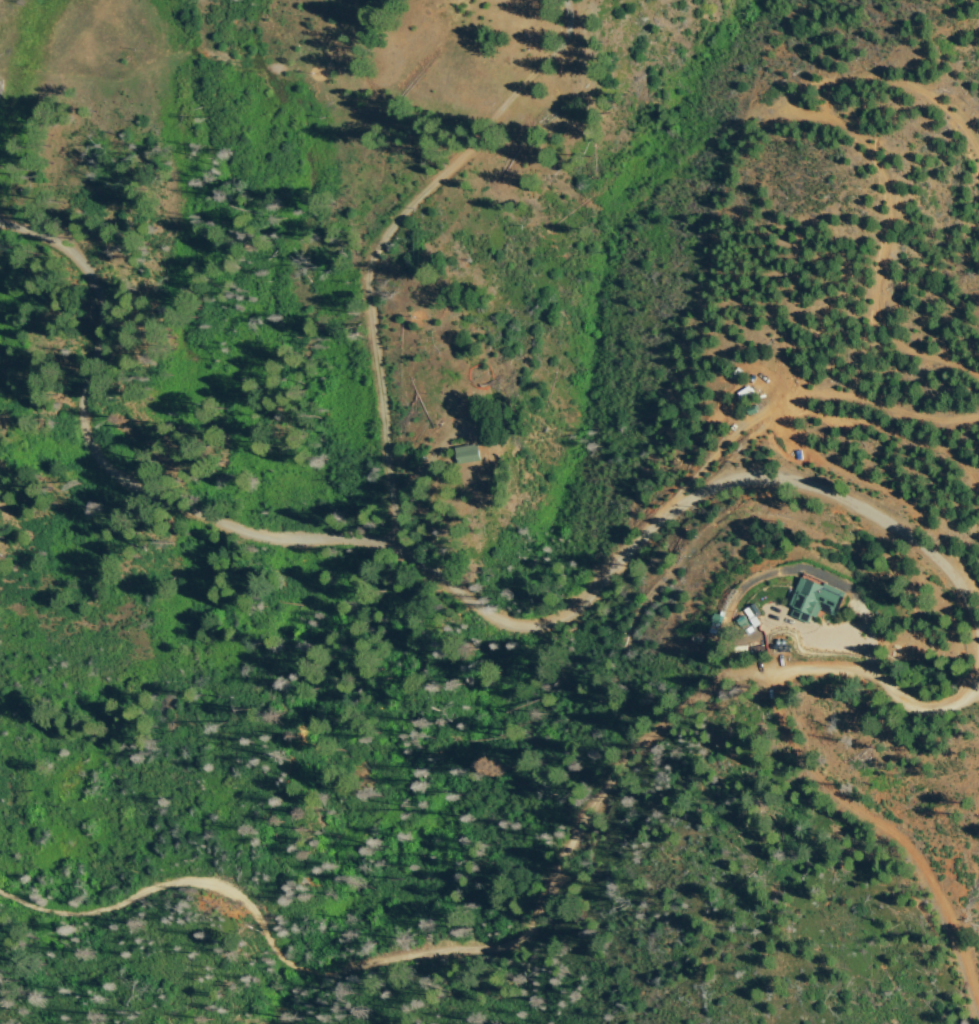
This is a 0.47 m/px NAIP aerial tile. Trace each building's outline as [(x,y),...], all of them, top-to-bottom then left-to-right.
[(460,464),(458,450),(478,447),(480,461),(460,464)] [(499,480),(506,480),(505,489),(498,488),(499,480)] [(783,624),(789,615),(786,613),(799,584),(821,588),(819,598),(839,606),(832,627),(814,617),(809,626),(806,624),(800,633),(783,624)] [(752,608),(755,606),(760,615),(756,617),(752,608)] [(716,615),(722,617),(715,638),(709,636),(716,615)] [(738,622),(744,618),(750,625),(744,630),(738,622)] [(749,651),(763,647),(764,651),(750,655),(749,651)]
